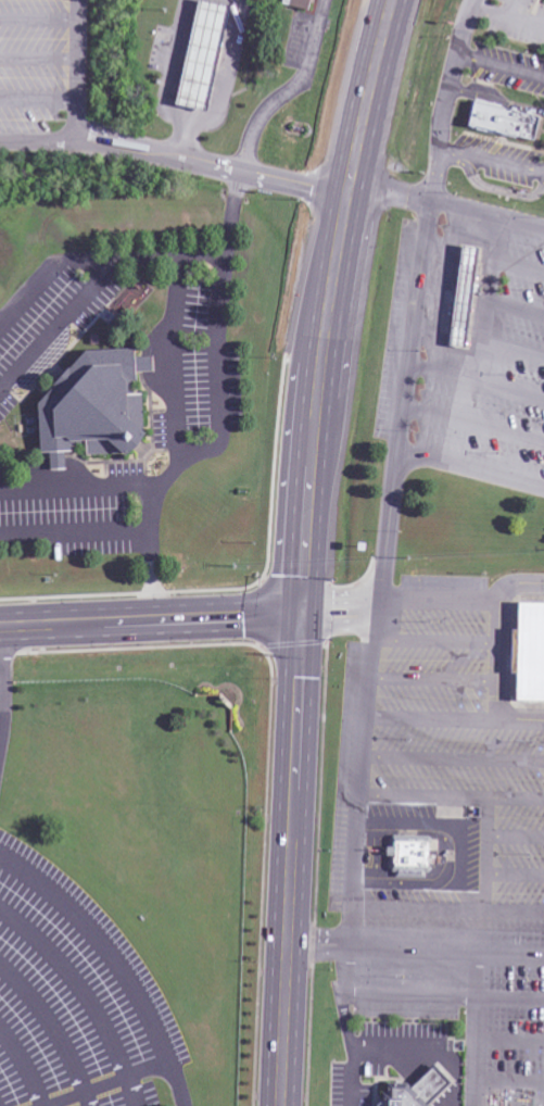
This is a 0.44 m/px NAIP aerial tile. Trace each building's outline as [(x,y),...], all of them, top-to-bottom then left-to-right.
[(281,7),(310,11),(312,0),(282,0),(281,7)] [(193,1),(171,106),(202,112),(224,7),(193,1)] [(468,101),(463,128),(532,142),(537,115),(468,101)] [(445,343),(464,345),(465,336),(469,296),(475,253),(476,244),(457,242),(456,249),(452,290),(446,330),(445,343)] [(130,348),(81,348),(38,395),(40,451),(48,451),(49,467),(67,467),(66,449),(71,449),(71,438),(84,438),(85,453),(121,452),(141,429),(141,389),(128,389),(127,376),(132,376),(132,372),(151,370),(151,354),(130,354),(130,348)] [(514,600),(511,699),(543,699),(543,600),(514,600)] [(429,842),(381,841),(381,856),(389,856),(388,873),(412,873),(412,867),(428,867),(429,842)] [(430,1101),(449,1085),(431,1065),(406,1088),(402,1085),(392,1084),(384,1092),(384,1100),(378,1100),(378,1105),(430,1105),(430,1101)]
